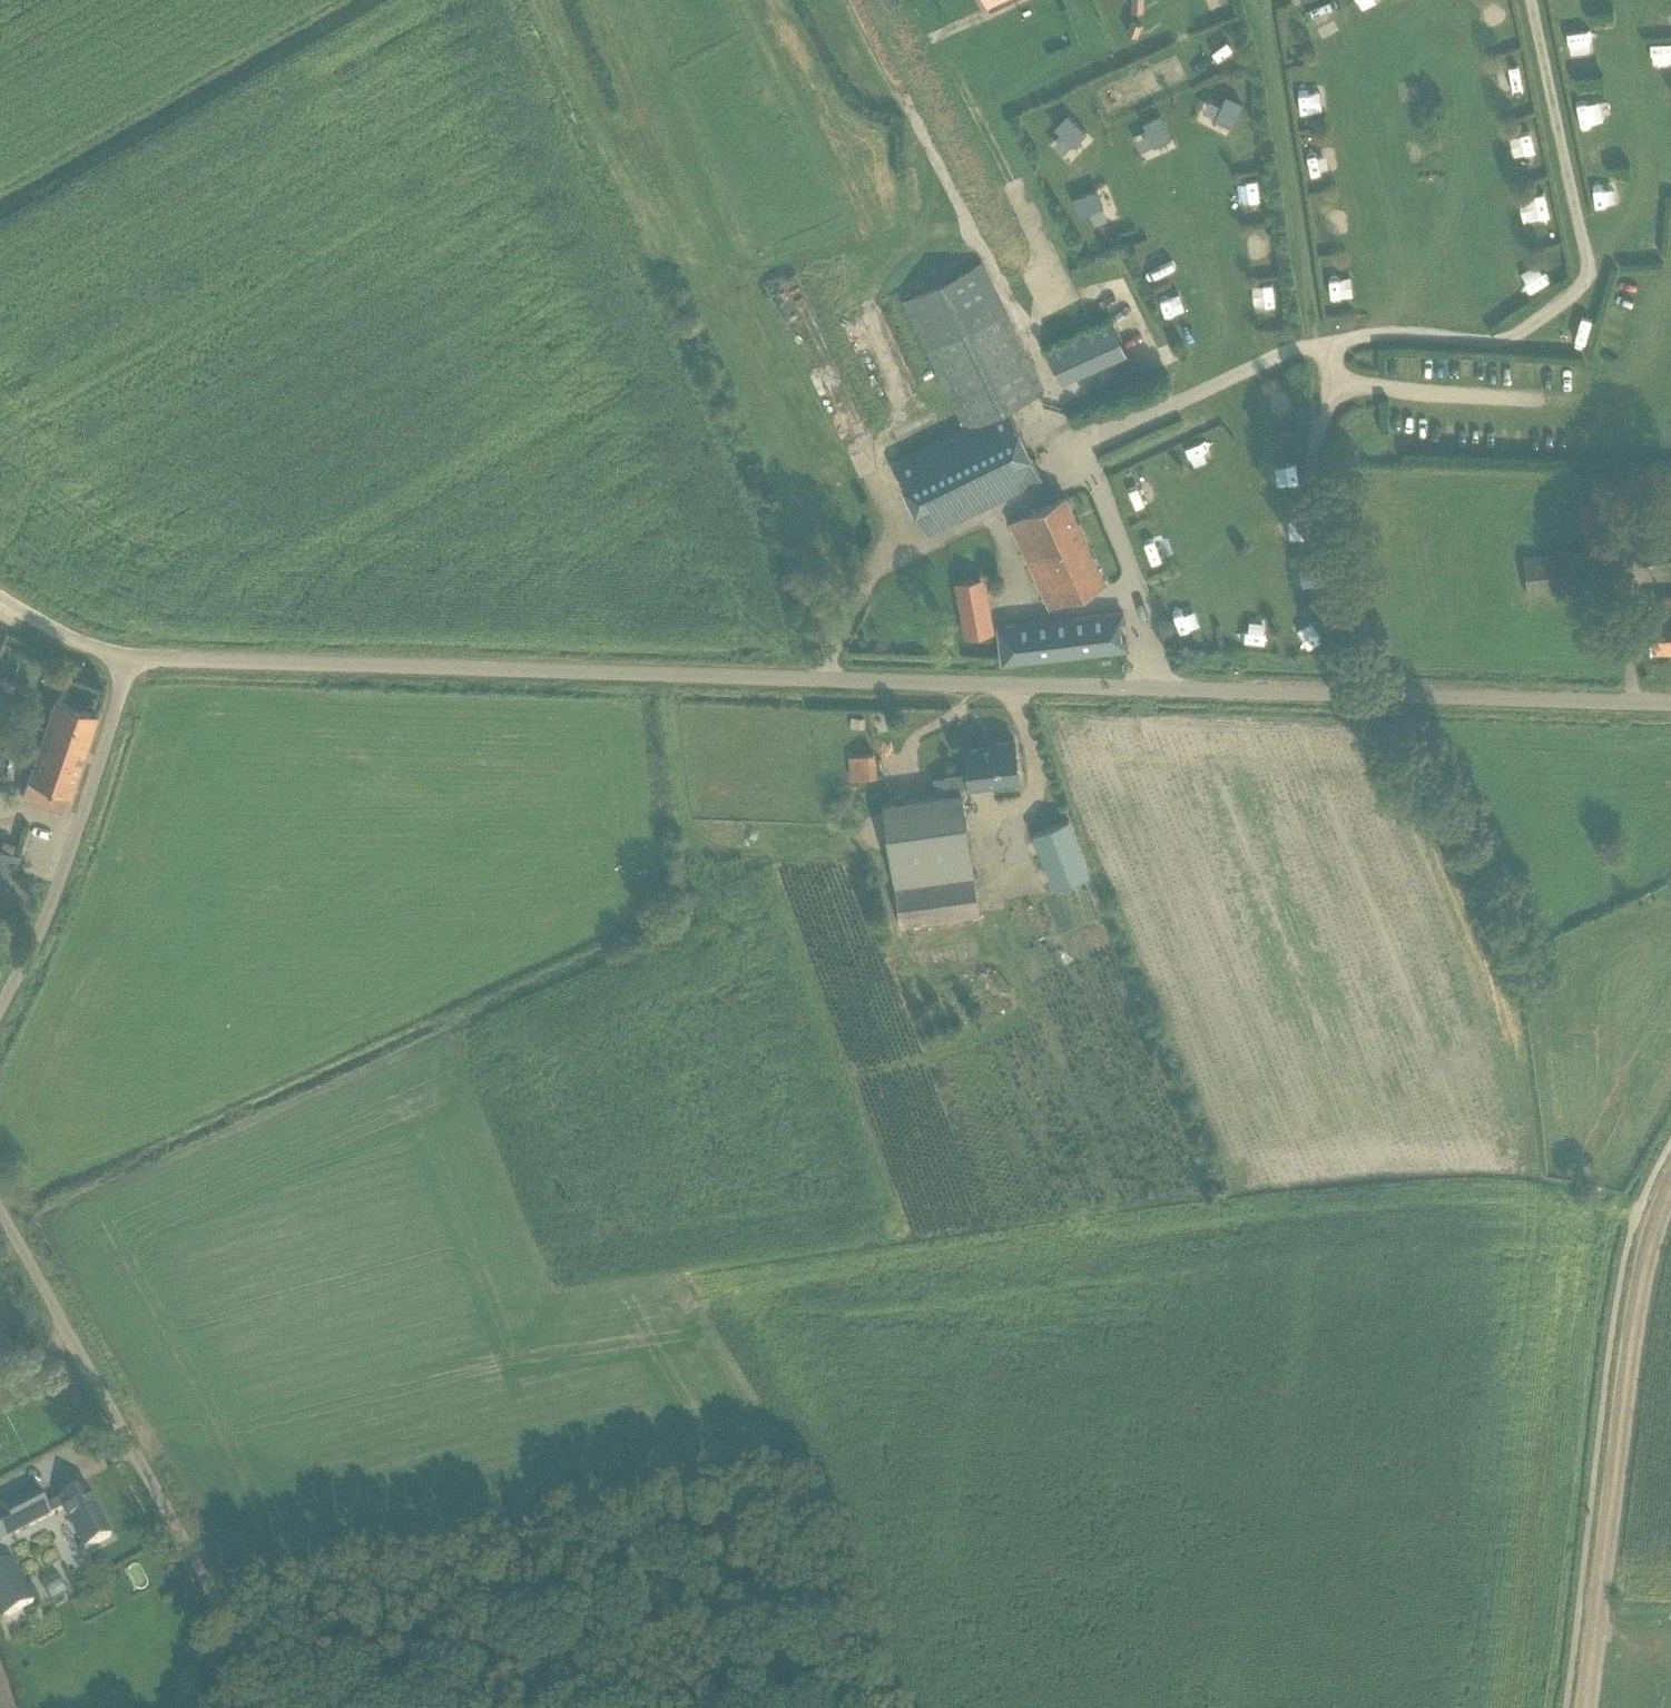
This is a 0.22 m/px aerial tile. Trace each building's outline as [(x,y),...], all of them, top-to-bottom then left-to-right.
[(1562,49),(1590,48),(1590,27),(1561,28),(1562,49)] [(1670,64),(1670,42),(1650,44),(1652,66),(1670,64)] [(1492,66),(1499,86),(1522,77),(1514,58),(1492,66)] [(1505,133),(1508,152),(1530,148),(1526,129),(1505,133)] [(1548,194),(1527,196),(1529,220),(1550,218),(1548,194)] [(980,263),(901,300),(964,430),(893,464),(918,513),(927,533),(1041,478),(1007,408),(1043,391),(980,263)] [(1526,291),(1545,285),(1539,263),(1520,269),(1526,291)] [(1275,287),(1259,289),(1260,308),(1277,306),(1275,287)] [(1111,328),(1049,356),(1060,382),(1124,354),(1111,328)] [(1104,582),(1065,497),(1010,523),(1049,607),(1104,582)] [(1523,557),(1525,573),(1527,595),(1600,588),(1597,550),(1523,557)] [(990,594),(961,599),(967,632),(996,627),(990,594)] [(1650,597),(1652,650),(1670,649),(1670,596),(1650,597)] [(1123,612),(998,626),(1003,664),(1127,649),(1123,612)] [(54,700),(28,778),(69,794),(96,714),(54,700)] [(864,717),(851,717),(850,727),(864,727),(864,717)] [(968,772),(944,775),(947,794),(963,792),(963,787),(972,786),(973,787),(998,784),(998,789),(1017,786),(1017,781),(1020,781),(1014,739),(992,742),(992,746),(965,750),(968,772)] [(875,754),(847,758),(851,782),(879,778),(875,754)] [(882,803),(885,825),(894,889),(897,889),(902,927),(980,916),(974,878),(975,878),(964,794),(961,794),(946,795),(940,795),(882,803)] [(1069,820),(1033,833),(1053,888),(1089,874),(1069,820)] [(0,844),(0,849),(11,853),(13,845),(1,840),(0,844)] [(19,856),(11,853),(0,849),(0,911),(19,856)] [(0,1508),(0,1509),(13,1535),(51,1516),(50,1514),(64,1507),(85,1549),(109,1536),(84,1486),(60,1499),(47,1506),(37,1488),(0,1508)] [(11,1559),(0,1564),(0,1610),(3,1617),(33,1602),(11,1559)]
